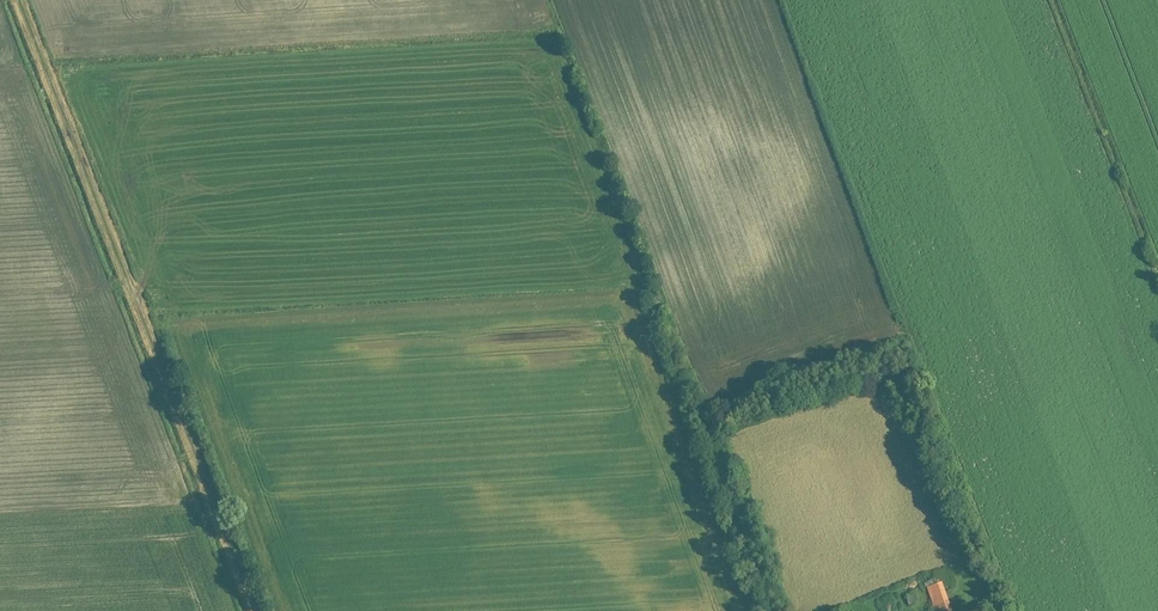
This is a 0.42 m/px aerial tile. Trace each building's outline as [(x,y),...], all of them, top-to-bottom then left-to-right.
[(924,588),(932,610),(950,610),(940,582),(924,588)]
